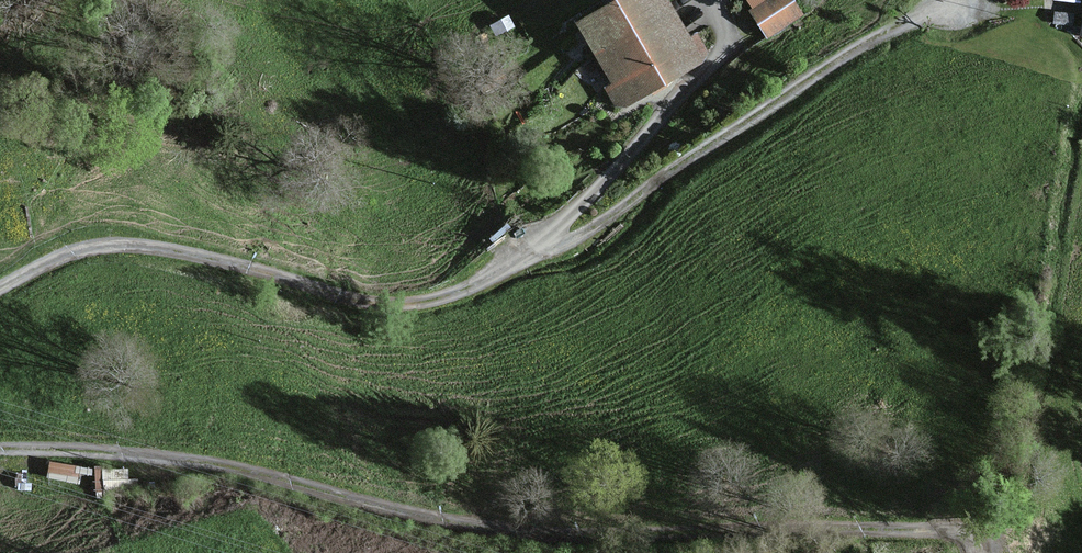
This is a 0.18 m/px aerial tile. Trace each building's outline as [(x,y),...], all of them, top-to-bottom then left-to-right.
[(662,0),(615,0),(573,25),(609,85),(603,89),(618,114),(709,60),(694,36),(686,41),(662,0)] [(797,16),(787,0),(743,0),(766,36),(797,16)]
